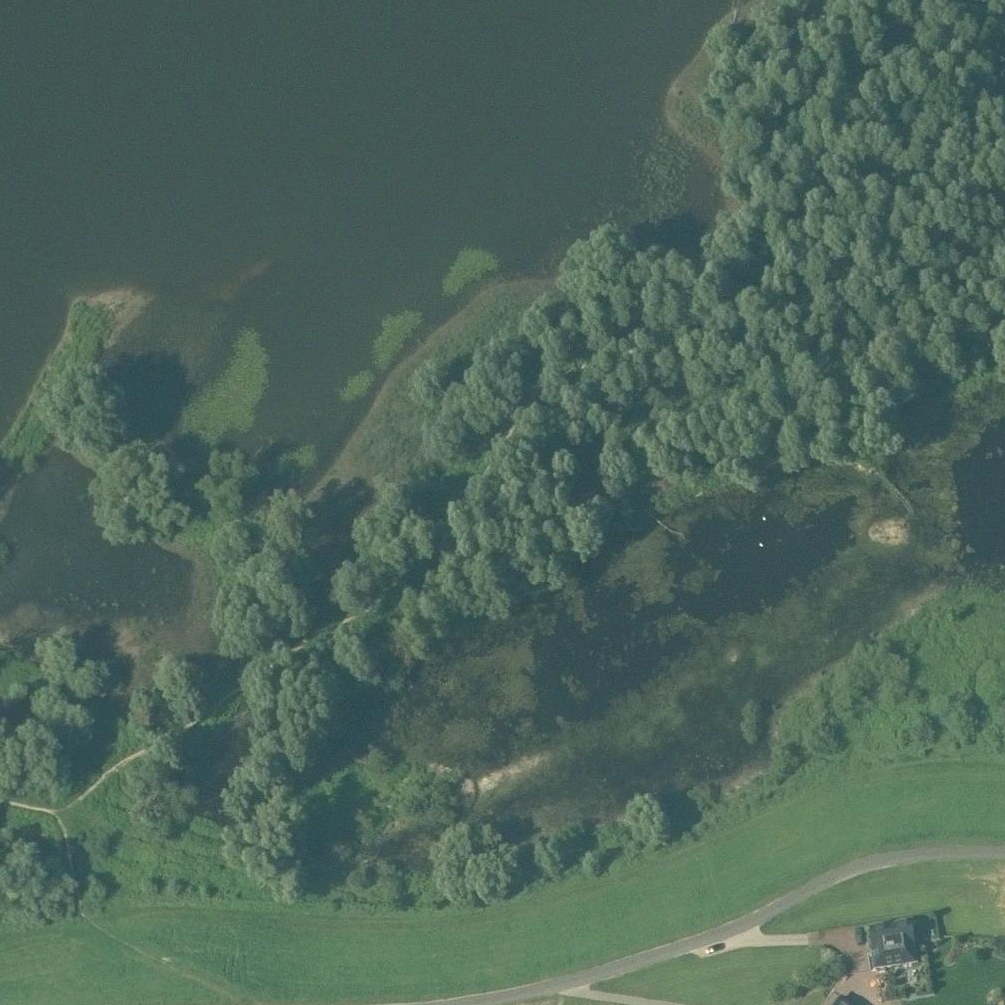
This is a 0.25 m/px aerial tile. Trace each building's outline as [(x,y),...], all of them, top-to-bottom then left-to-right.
[(875,971),(916,966),(910,925),(870,930),(875,971)]
